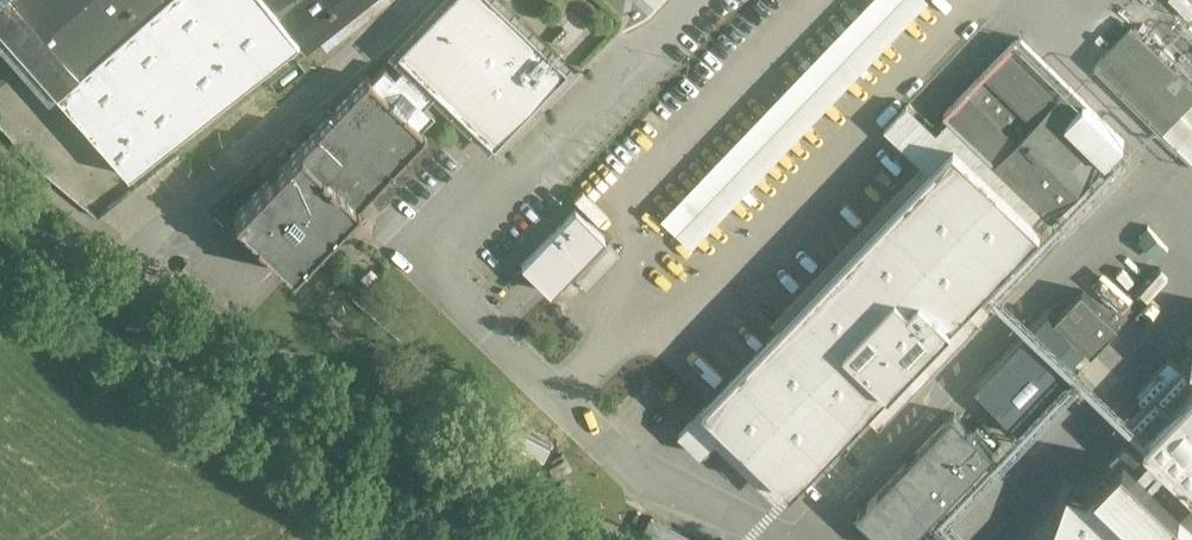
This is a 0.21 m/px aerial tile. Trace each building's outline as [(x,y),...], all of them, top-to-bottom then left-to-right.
[(349,0),(0,0),(0,9),(137,159),(349,0)] [(494,147),(567,71),(493,0),(450,0),(398,54),(407,63),(402,69),(395,76),(385,67),(372,80),(422,129),(435,115),(425,106),(432,98),(437,93),(494,147)] [(387,55),(402,69),(407,63),(398,54),(450,0),(439,0),(387,55)] [(437,93),(432,98),(494,157),(577,71),(504,0),(493,0),(567,71),(494,147),(437,93)] [(661,216),(691,245),(929,0),(871,0),(661,216)] [(1094,65),(1191,159),(1191,84),(1131,26),(1094,65)] [(945,114),(966,135),(687,415),(777,505),(1057,225),(1139,143),(1027,32),(945,114)] [(234,217),(292,273),(427,134),(422,129),(372,80),(368,77),(234,217)] [(599,245),(570,216),(518,268),(547,297),(599,245)] [(1063,313),(1099,348),(1128,318),(1093,283),(1063,313)] [(1036,333),(996,373),(1033,410),(1073,369),(1036,333)] [(865,506),(899,539),(913,539),(1007,445),(966,404),(865,506)] [(1164,432),(1191,460),(1191,404),(1164,432)] [(1092,495),(1048,539),(1134,539),(1092,495)] [(1158,539),(1191,539),(1191,510),(1158,539)] [(684,530),(679,539),(693,539),(695,536),(684,530)]
